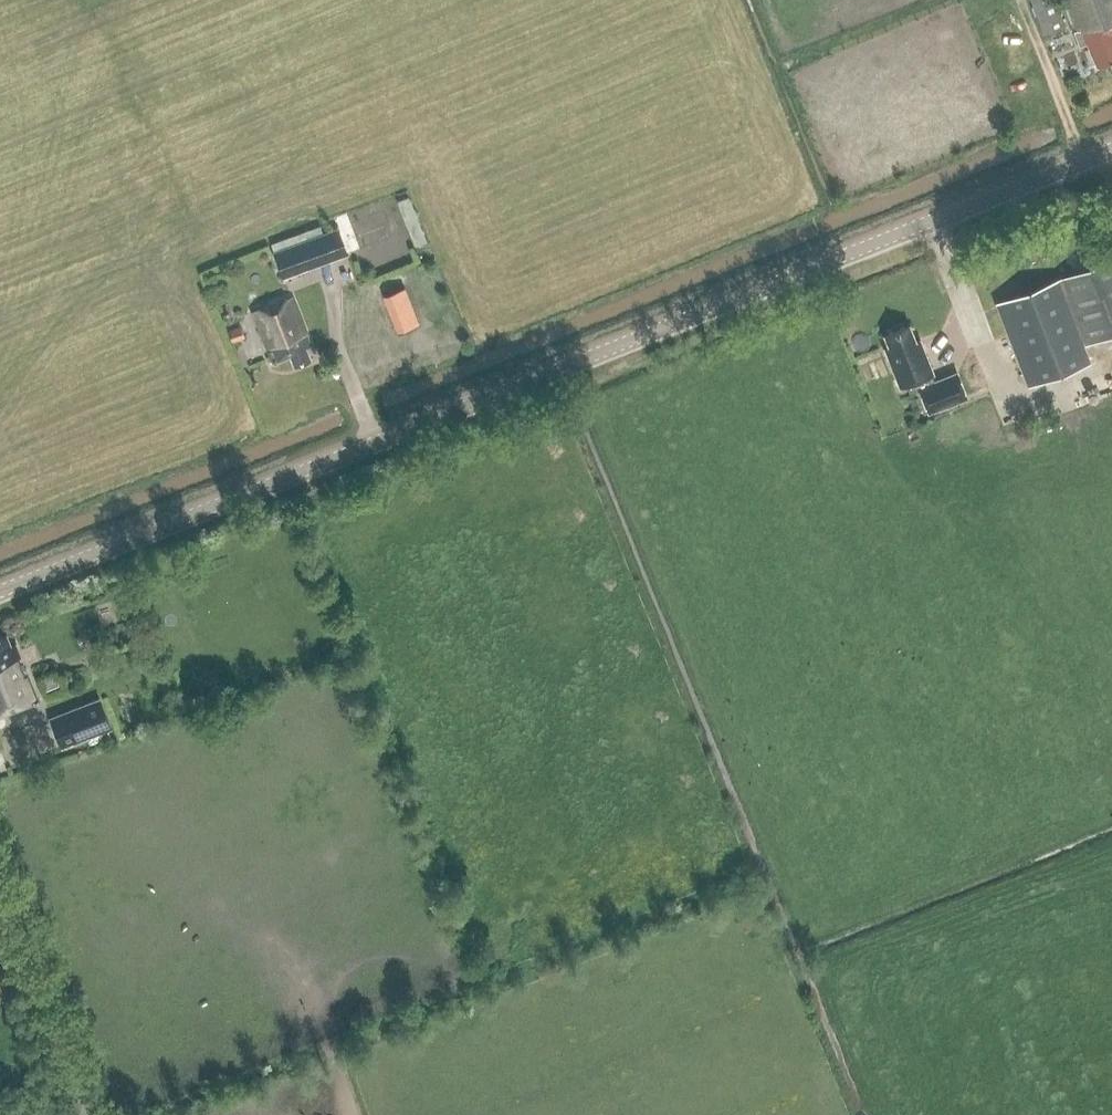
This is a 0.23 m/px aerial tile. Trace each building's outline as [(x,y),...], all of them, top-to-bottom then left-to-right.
[(1043,35),(1066,26),(1055,0),(1030,0),(1043,35)] [(1080,46),(1087,44),(1096,67),(1111,61),(1111,0),(1062,0),(1080,46)] [(406,218),(415,243),(425,239),(416,214),(406,218)] [(337,229),(273,252),(282,278),(346,254),(337,229)] [(1061,277),(1086,344),(1111,334),(1111,257),(1061,277)] [(437,286),(431,272),(422,276),(427,290),(437,286)] [(1058,279),(999,301),(1031,384),(1089,361),(1058,279)] [(293,301),(256,316),(275,365),(291,359),(295,369),(310,363),(306,352),(312,350),(293,301)] [(228,332),(232,342),(244,337),(240,327),(228,332)] [(917,350),(908,327),(884,337),(888,349),(884,350),(899,389),(907,386),(910,393),(918,389),(928,413),(968,397),(957,371),(932,381),(930,376),(932,376),(921,348),(917,350)] [(34,704),(13,650),(8,652),(3,639),(0,640),(0,717),(34,704)] [(42,690),(58,683),(53,672),(38,678),(42,690)] [(61,747),(111,728),(99,699),(69,711),(74,723),(55,731),(61,747)]
